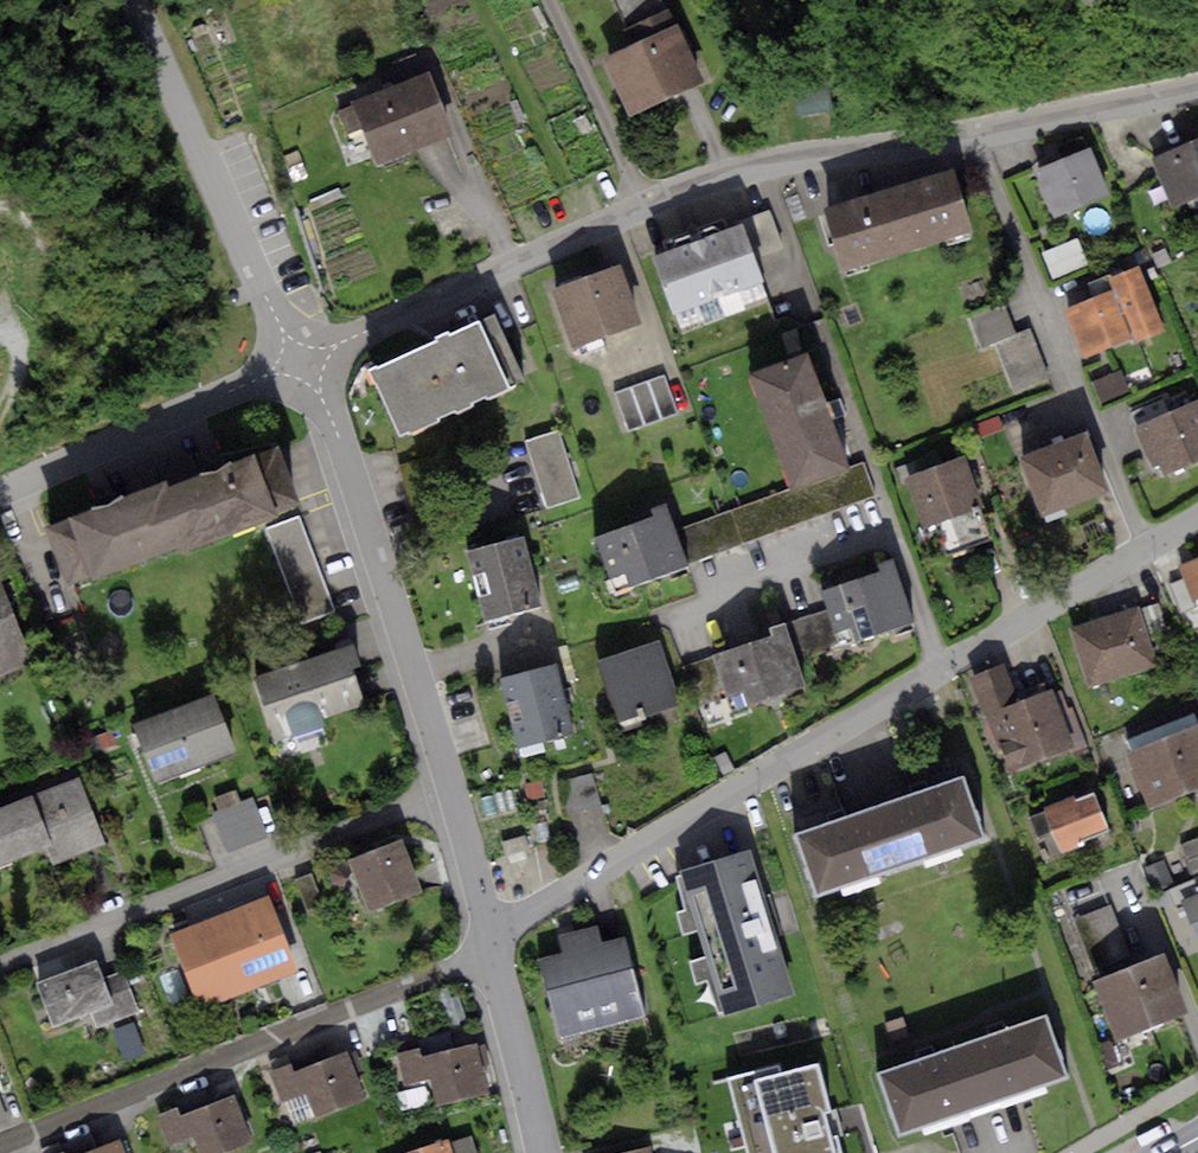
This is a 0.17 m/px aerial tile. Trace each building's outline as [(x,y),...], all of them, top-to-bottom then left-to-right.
[(605,57),(629,110),(698,80),(663,0),(612,0),(632,45),(605,57)] [(430,72),(352,102),(354,105),(338,111),(347,133),(363,126),(377,163),(453,134),(430,72)] [(831,80),(797,84),(799,112),(833,109),(831,80)] [(1150,160),(1169,205),(1197,194),(1197,141),(1150,160)] [(1091,148),(1036,170),(1055,216),(1109,195),(1091,148)] [(952,168),(824,208),(843,269),(971,229),(952,168)] [(770,212),(741,223),(754,259),(783,248),(770,212)] [(741,223),(652,256),(672,312),(762,280),(754,259),(741,223)] [(1076,239),(1042,253),(1052,279),(1087,264),(1076,239)] [(1165,249),(1153,254),(1159,268),(1171,263),(1165,249)] [(618,265),(553,288),(573,347),(639,324),(618,265)] [(1139,266),(1109,278),(1113,289),(1132,335),(1135,343),(1166,331),(1139,266)] [(1113,289),(1063,310),(1082,356),(1132,335),(1113,289)] [(994,343),(1015,334),(1002,299),(965,313),(979,349),(994,343)] [(434,340),(369,370),(400,437),(436,420),(435,418),(456,408),(457,411),(471,405),(469,402),(487,394),(488,398),(527,380),(495,311),(450,332),(448,329),(432,336),(434,340)] [(1015,334),(994,343),(1016,393),(1047,379),(1026,330),(1015,334)] [(807,351),(747,374),(790,489),(849,467),(832,419),(845,414),(840,398),(827,403),(807,351)] [(1121,370),(1095,381),(1103,402),(1129,391),(1121,370)] [(662,375),(612,392),(625,431),(676,413),(662,375)] [(1129,411),(1135,425),(1171,409),(1165,395),(1129,411)] [(1135,425),(1151,464),(1157,462),(1163,475),(1197,460),(1197,398),(1171,409),(1135,425)] [(998,418),(976,426),(980,437),(1002,429),(998,418)] [(559,430),(527,440),(548,507),(580,497),(559,430)] [(1085,431),(1022,455),(1045,514),(1108,490),(1085,431)] [(279,445),(162,488),(184,544),(185,550),(301,507),(279,445)] [(963,458),(904,479),(921,527),(936,521),(948,556),(992,541),(963,458)] [(790,489),(733,508),(746,542),(876,495),(864,462),(849,467),(790,489)] [(184,544),(162,488),(160,482),(44,526),(68,588),(184,544)] [(654,517),(594,536),(607,578),(625,572),(629,583),(688,563),(676,529),(667,501),(651,506),(654,517)] [(746,542),(733,508),(676,529),(688,563),(746,542)] [(299,517),(265,530),(303,624),(336,611),(299,517)] [(523,536),(467,549),(483,619),(539,606),(523,536)] [(879,571),(821,589),(828,609),(834,630),(852,624),(857,639),(914,621),(894,557),(876,562),(879,571)] [(1179,566),(1184,580),(1193,604),(1197,602),(1197,559),(1179,566)] [(1193,604),(1184,580),(1169,585),(1180,615),(1195,609),(1193,604)] [(32,670),(1,585),(0,585),(0,682),(32,670)] [(828,609),(785,622),(796,659),(839,646),(834,630),(828,609)] [(1137,609),(1071,626),(1086,686),(1153,669),(1137,609)] [(772,636),(712,655),(726,697),(742,692),(747,706),(806,687),(796,659),(785,622),(769,627),(772,636)] [(660,641),(600,661),(612,697),(619,720),(644,712),(646,717),(681,705),(660,641)] [(352,643),(254,675),(275,741),(325,724),(324,719),(366,705),(353,667),(359,665),(352,643)] [(556,662),(496,678),(513,744),(573,729),(556,662)] [(1005,664),(970,677),(1007,774),(1075,748),(1052,688),(1019,701),(1005,664)] [(215,693),(134,723),(155,781),(237,751),(215,693)] [(1125,754),(1147,810),(1197,790),(1197,726),(1125,754)] [(724,752),(713,758),(722,775),(733,768),(724,752)] [(592,773),(560,781),(569,813),(600,805),(592,773)] [(963,773),(882,802),(905,866),(986,837),(963,773)] [(0,809),(0,869),(49,849),(55,864),(106,844),(79,777),(0,809)] [(540,782),(527,785),(530,801),(544,798),(540,782)] [(1046,811),(1030,818),(1039,838),(1053,833),(1060,851),(1110,830),(1093,791),(1075,798),(1073,793),(1043,806),(1046,811)] [(252,798),(212,813),(226,852),(266,837),(252,798)] [(905,866),(882,802),(796,832),(818,896),(905,866)] [(524,835),(503,842),(507,855),(528,848),(524,835)] [(1181,845),(1194,875),(1197,874),(1197,838),(1181,845)] [(403,839),(348,859),(368,911),(422,890),(403,839)] [(750,851),(671,874),(681,908),(675,910),(682,934),(699,929),(707,957),(692,961),(697,979),(713,975),(723,1011),(791,992),(750,851)] [(1164,860),(1144,868),(1154,894),(1174,886),(1164,860)] [(310,874),(293,880),(304,910),(321,904),(310,874)] [(1180,900),(1197,947),(1197,893),(1180,900)] [(266,897),(171,934),(200,1008),(295,971),(266,897)] [(1112,904),(1074,918),(1092,967),(1130,952),(1112,904)] [(562,954),(539,960),(559,1038),(645,1016),(624,936),(604,941),(599,925),(558,936),(562,954)] [(1162,956),(1096,981),(1118,1038),(1184,1012),(1162,956)] [(96,959),(35,983),(53,1027),(89,1012),(113,1003),(103,978),(96,959)] [(123,971),(103,978),(113,1003),(89,1012),(96,1029),(139,1013),(123,971)] [(1045,1014),(963,1043),(986,1108),(1068,1079),(1045,1014)] [(904,1016),(885,1022),(891,1039),(910,1032),(904,1016)] [(1110,1039),(1098,1043),(1107,1067),(1119,1063),(1110,1039)] [(986,1108),(963,1043),(878,1074),(900,1137),(986,1108)] [(423,1052),(399,1057),(404,1085),(426,1081),(431,1107),(486,1097),(477,1051),(425,1062),(423,1052)] [(296,1062),(266,1073),(280,1109),(301,1102),(308,1121),(366,1101),(348,1052),(299,1070),(296,1062)] [(727,1078),(746,1152),(841,1152),(818,1064),(783,1073),(780,1064),(727,1078)] [(156,1115),(164,1141),(187,1134),(193,1152),(200,1152),(246,1139),(234,1101),(191,1114),(188,1105),(156,1115)] [(448,1144),(451,1152),(476,1152),(470,1136),(448,1144)] [(408,1152),(451,1152),(448,1144),(447,1140),(408,1152)]
